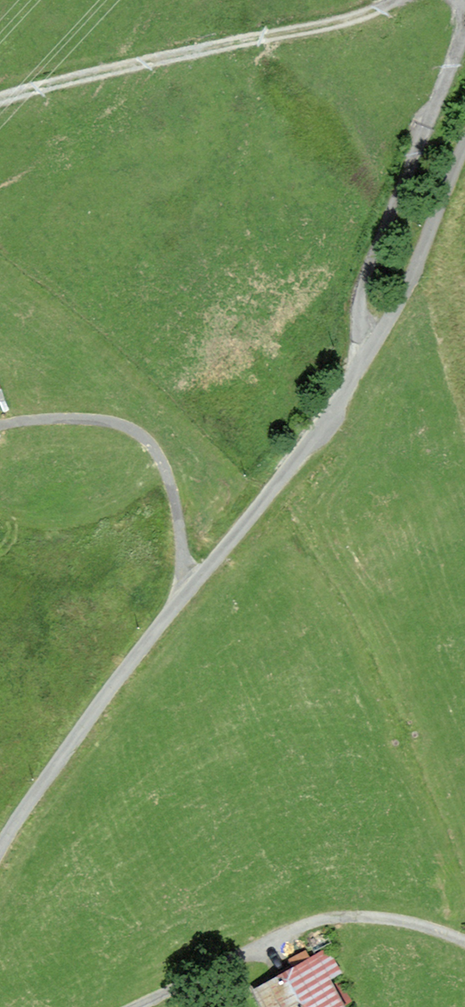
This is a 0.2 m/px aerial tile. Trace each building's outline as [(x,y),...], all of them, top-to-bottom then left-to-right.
[(335,935),(316,946),(324,960),(263,994),(270,1006),(354,1006),(340,982),(348,978),(334,952),(342,947),(335,935)]
